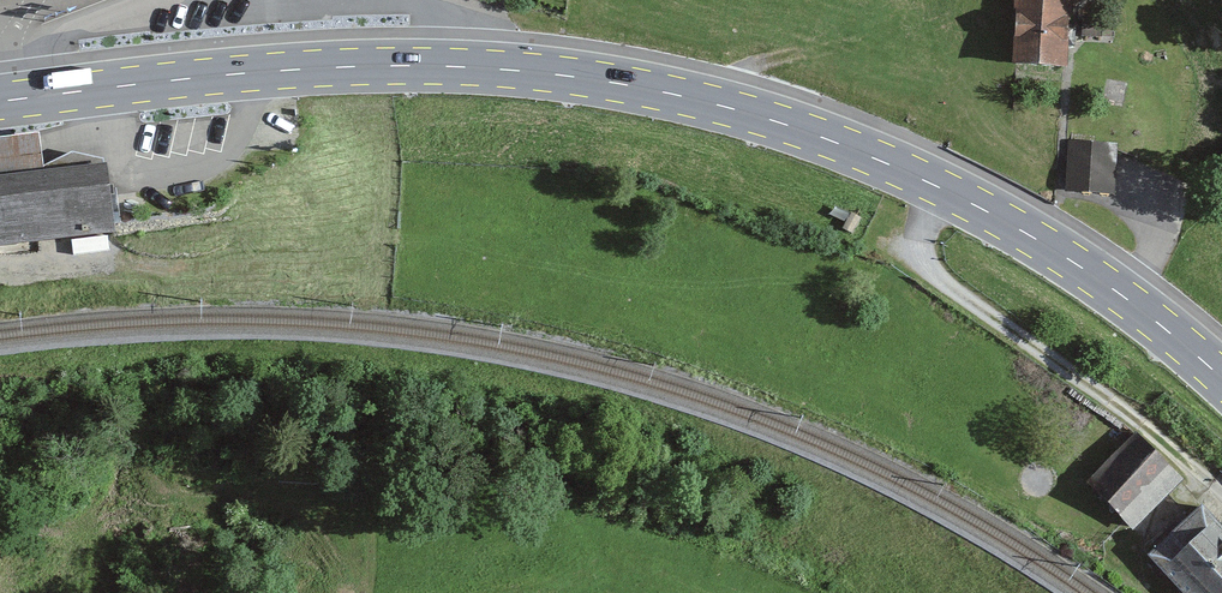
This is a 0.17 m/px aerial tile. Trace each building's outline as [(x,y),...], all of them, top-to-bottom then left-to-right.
[(1022,65),(1085,66),(1086,0),(1023,0),(1022,65)] [(122,156),(59,165),(54,129),(0,137),(0,176),(0,247),(132,228),(122,156)] [(1119,142),(1068,142),(1067,189),(1119,190),(1119,142)] [(1142,439),(1091,494),(1134,534),(1185,479),(1142,439)] [(1156,564),(1185,592),(1221,592),(1221,531),(1205,515),(1156,564)]
